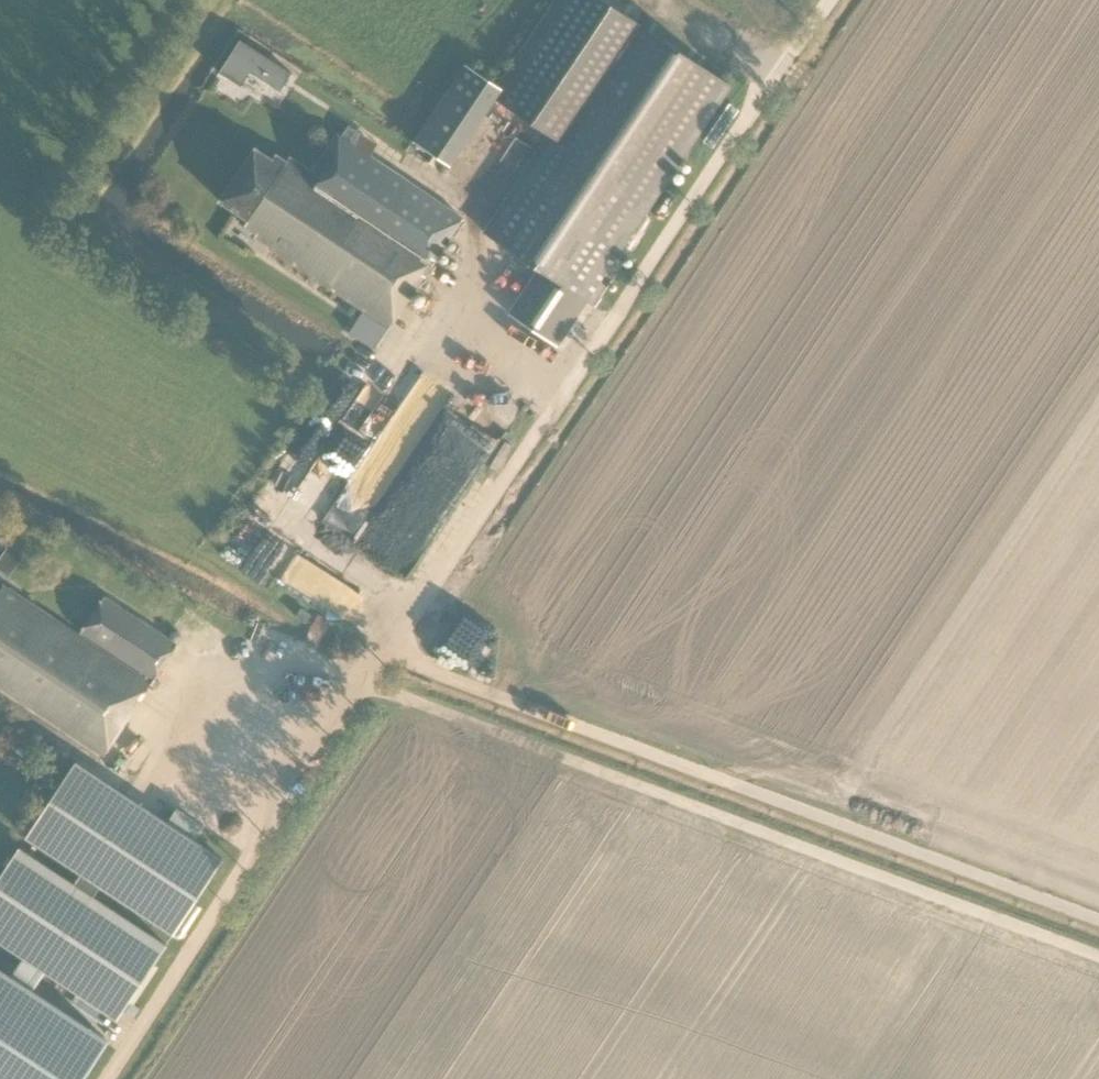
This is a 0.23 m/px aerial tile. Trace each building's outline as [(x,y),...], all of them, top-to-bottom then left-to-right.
[(484,232),(542,271),(513,315),(561,347),(568,336),(590,302),(594,305),(629,252),(624,249),(733,84),(606,0),(554,0),(497,85),(490,95),(497,99),(549,134),(484,232)] [(465,64),(446,93),(484,118),(497,99),(490,95),(497,85),(465,64)] [(272,248),(391,327),(464,217),(338,133),(312,171),(289,156),(286,160),(275,153),(272,158),(256,147),(220,201),(247,219),(244,223),(256,231),(254,234),(273,246),(272,248)] [(343,421),(295,498),(362,539),(427,434),(397,416),(380,443),(343,421)] [(0,564),(17,572),(28,549),(11,541),(0,564)] [(179,645),(105,596),(80,634),(6,583),(3,586),(0,584),(0,685),(106,755),(179,645)] [(313,615),(302,608),(297,615),(308,622),(313,615)] [(77,761),(27,837),(82,873),(76,882),(20,846),(0,876),(0,941),(24,957),(14,974),(0,965),(0,1078),(79,1078),(106,1037),(34,989),(46,971),(119,1019),(168,943),(94,895),(100,885),(174,934),(225,858),(77,761)]
